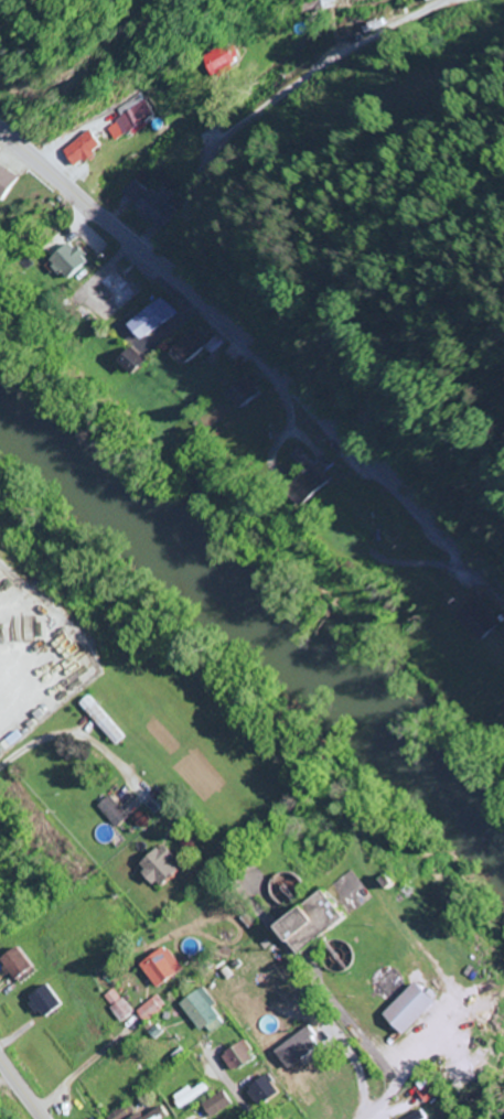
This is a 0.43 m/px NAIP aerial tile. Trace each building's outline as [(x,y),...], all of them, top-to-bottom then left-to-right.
[(99,128),(109,142),(147,115),(137,101),(99,128)] [(55,152),(70,169),(94,146),(80,130),(55,152)] [(11,177),(0,171),(0,197),(11,177)] [(117,197),(159,229),(173,211),(164,204),(171,195),(161,187),(153,197),(131,179),(117,197)] [(85,265),(68,242),(46,258),(62,281),(85,265)] [(121,327),(137,343),(167,312),(151,297),(121,327)] [(198,341),(188,329),(162,350),(174,364),(194,347),(201,356),(213,346),(205,335),(198,341)] [(140,360),(125,347),(110,362),(125,376),(140,360)] [(229,408),(249,390),(235,375),(215,393),(229,408)] [(295,508),(323,478),(306,462),(278,492),(295,508)] [(448,616),(473,643),(492,625),(467,598),(448,616)] [(127,739),(89,697),(80,705),(118,747),(127,739)] [(98,807),(117,829),(130,818),(111,796),(98,807)] [(160,890),(178,870),(170,863),(175,857),(162,845),(141,867),(146,872),(143,875),(160,890)] [(343,919),(319,890),(271,929),(294,958),(343,919)] [(11,981),(30,968),(15,947),(0,957),(0,965),(11,981)] [(183,971),(166,947),(139,966),(156,990),(183,971)] [(402,1037),(434,1003),(413,983),(381,1017),(402,1037)] [(40,1020),(59,1005),(44,985),(24,999),(40,1020)] [(121,1024),(133,1015),(115,989),(102,998),(121,1024)] [(214,1021),(194,994),(178,1005),(199,1032),(214,1021)] [(144,1024),(168,1010),(160,997),(136,1012),(144,1024)] [(281,1042),(261,1015),(244,1027),(265,1054),(281,1042)] [(251,1061),(241,1043),(219,1055),(230,1073),(251,1061)] [(245,1087),(255,1107),(278,1096),(268,1076),(245,1087)] [(189,1087),(173,1099),(181,1111),(208,1091),(203,1084),(192,1092),(189,1087)] [(436,1098),(430,1086),(417,1093),(423,1105),(436,1098)] [(233,1105),(223,1092),(202,1106),(211,1118),(213,1118),(233,1105)]
